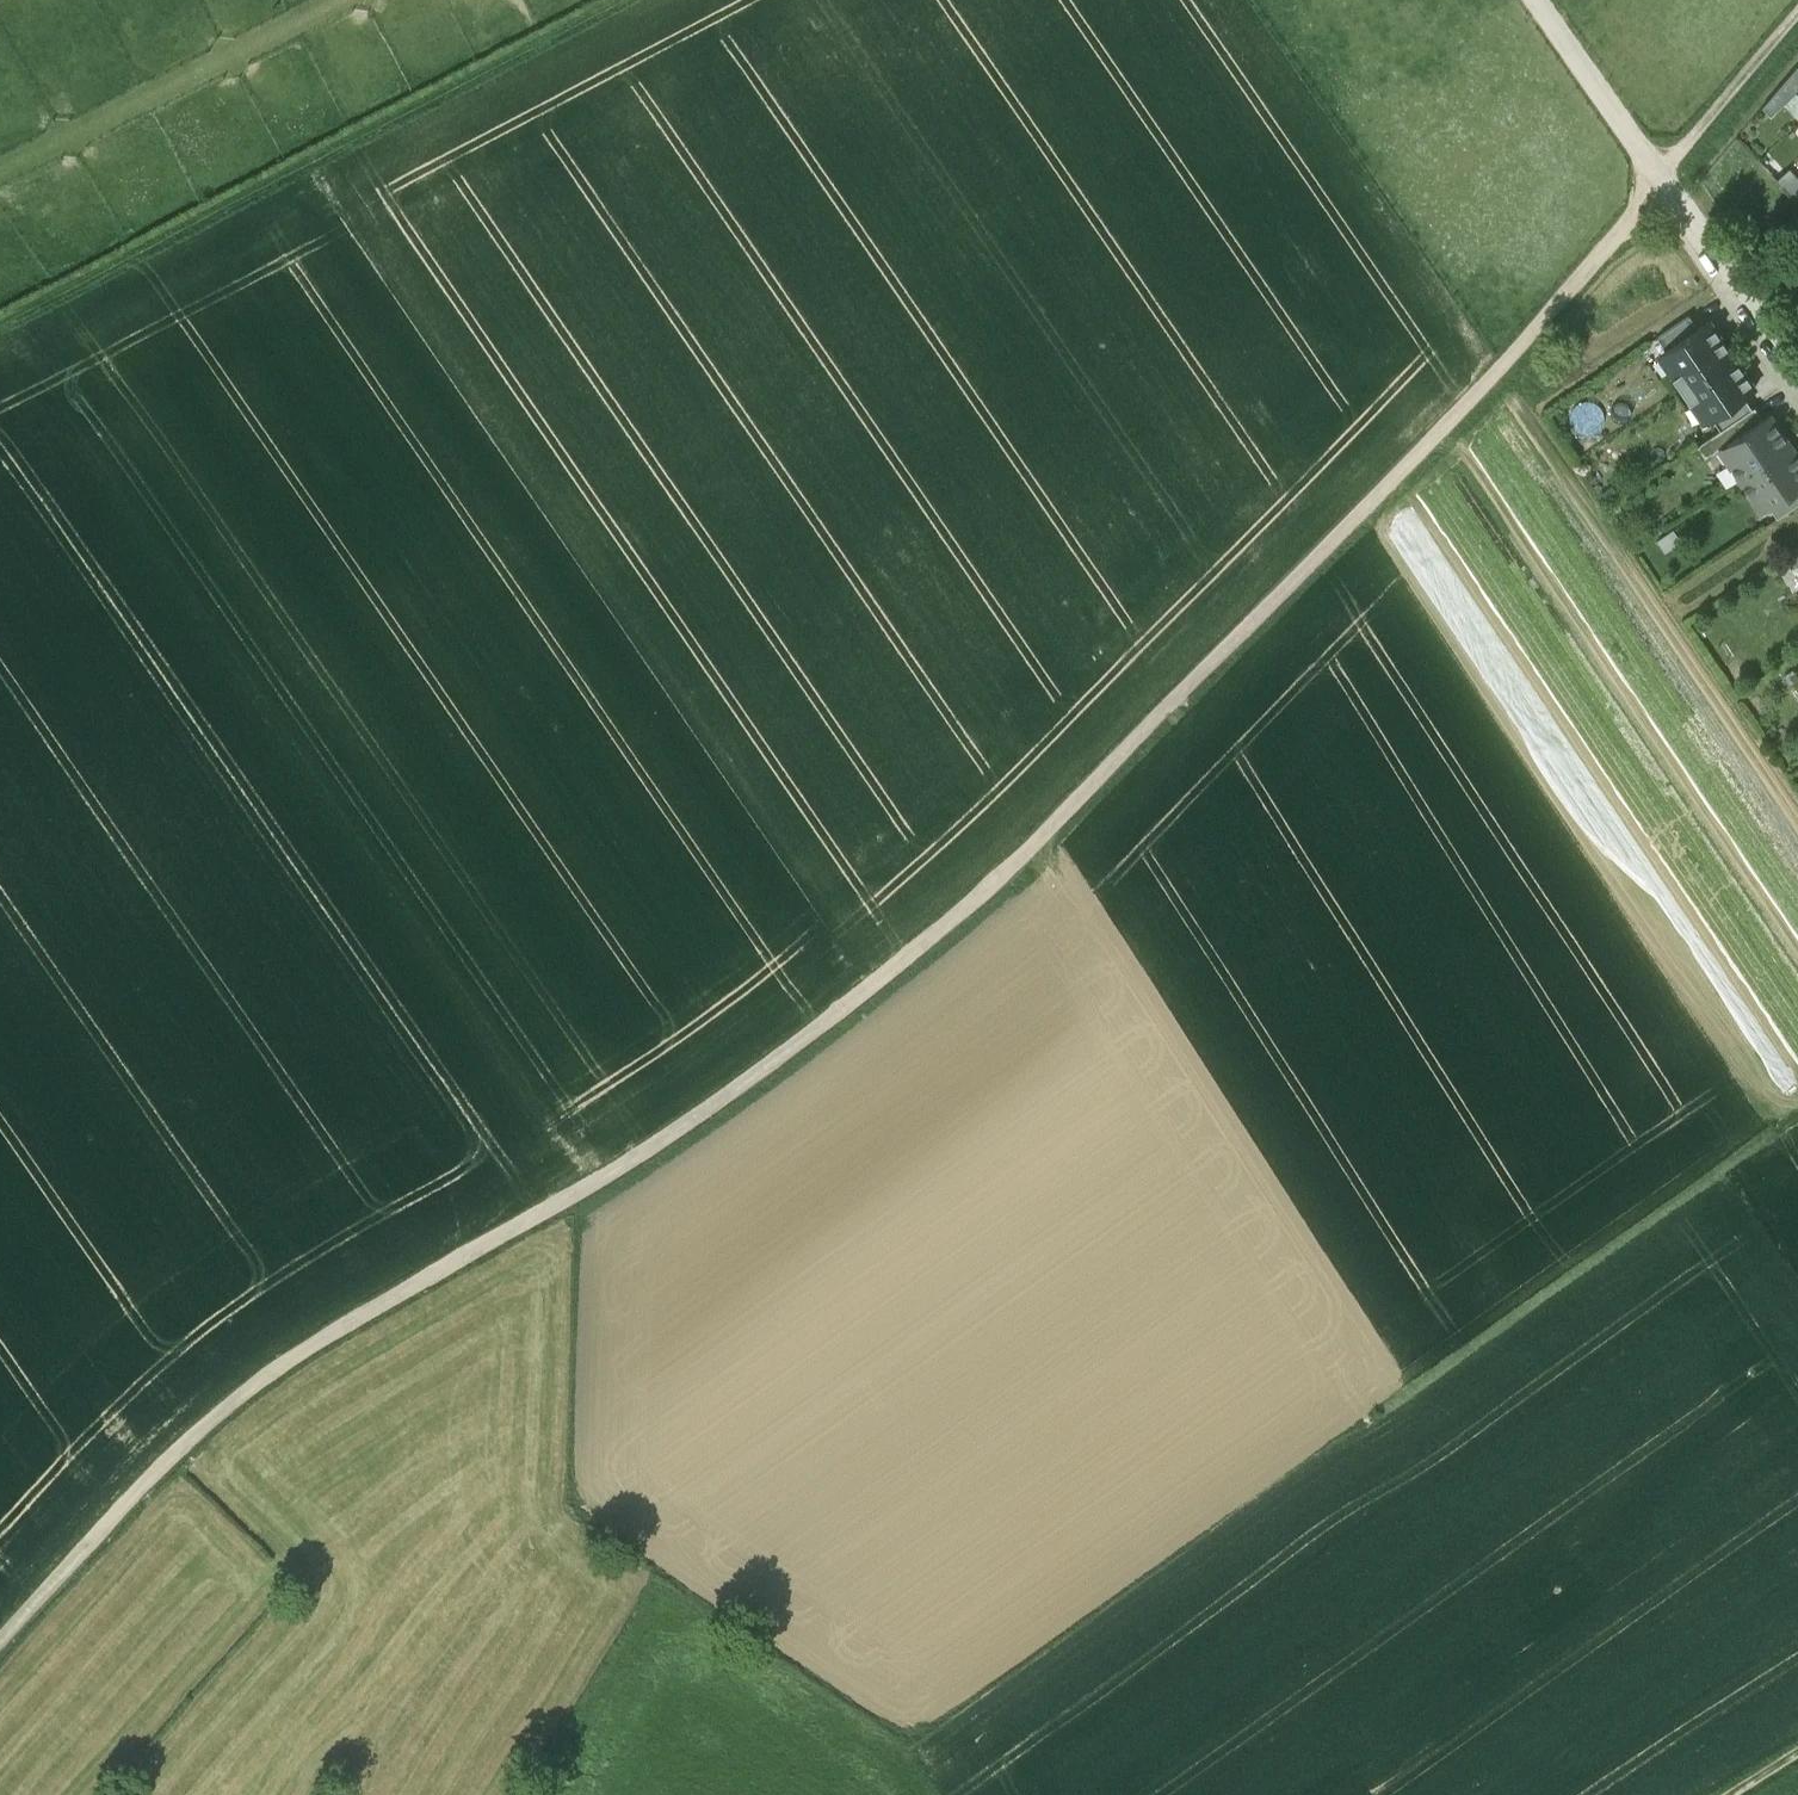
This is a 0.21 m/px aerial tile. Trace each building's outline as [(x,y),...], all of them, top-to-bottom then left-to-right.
[(1795,88),(1797,86),(1797,64),(1763,105),(1769,113),(1795,88)] [(1777,179),(1795,198),(1797,195),(1797,175),(1790,166),(1777,179)] [(1665,348),(1697,327),(1689,315),(1657,336),(1665,348)] [(1681,388),(1732,353),(1709,319),(1697,327),(1665,348),(1677,365),(1669,370),(1681,388)] [(1755,387),(1732,353),(1681,388),(1692,405),(1700,400),(1712,417),(1743,395),(1755,387)] [(1720,429),(1751,408),(1743,395),(1712,417),(1720,429)] [(1726,442),(1759,419),(1751,408),(1720,429),(1697,444),(1705,456),(1726,442)] [(1791,444),(1769,413),(1759,419),(1726,442),(1736,456),(1728,462),(1739,479),(1791,444)] [(1791,444),(1739,479),(1751,496),(1759,491),(1768,505),(1797,485),(1797,455),(1791,444)] [(1768,505),(1777,517),(1797,503),(1797,485),(1768,505)] [(1664,550),(1680,538),(1672,526),(1655,537),(1664,550)] [(1784,555),(1793,568),(1797,564),(1797,546),(1784,555)]
